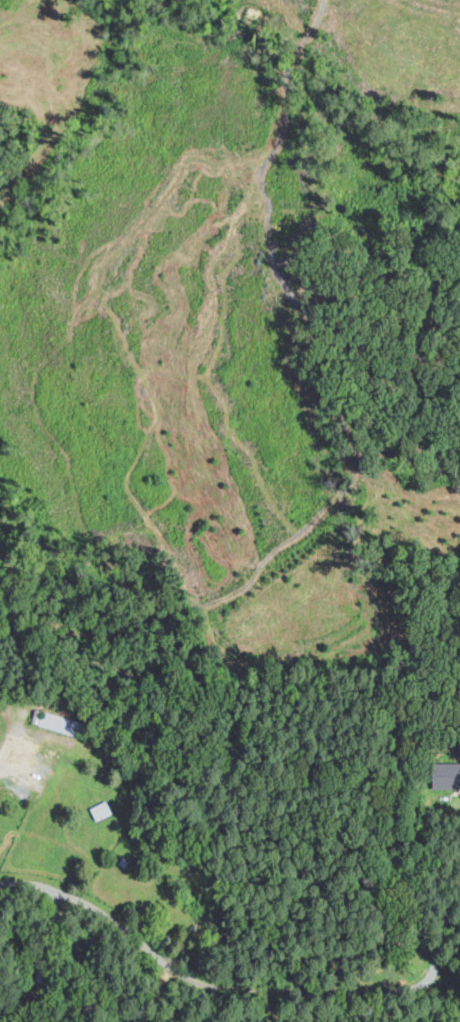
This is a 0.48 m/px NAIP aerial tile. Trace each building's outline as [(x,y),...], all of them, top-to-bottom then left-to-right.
[(38,725),(82,738),(87,723),(42,710),(38,725)] [(459,790),(459,764),(434,763),(433,789),(459,790)] [(124,857),(131,862),(126,868),(119,864),(124,857)]
